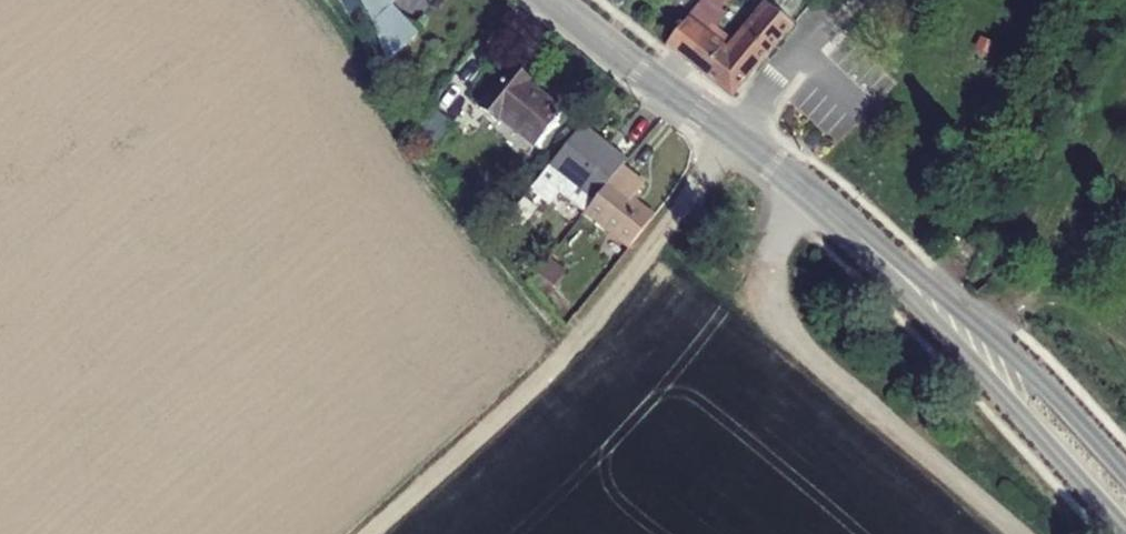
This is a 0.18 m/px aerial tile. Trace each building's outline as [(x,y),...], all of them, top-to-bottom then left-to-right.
[(365,30),(385,14),(375,0),(352,0),(365,30)] [(392,9),(401,0),(384,0),(392,9)] [(686,29),(706,43),(738,0),(708,0),(686,29)] [(723,56),(705,80),(734,102),(792,24),(771,8),(730,62),(723,56)] [(686,29),(668,52),(691,69),(709,44),(706,43),(686,29)] [(709,44),(691,69),(705,80),(723,56),(709,44)] [(517,66),(480,109),(496,123),(503,115),(508,118),(532,90),(528,86),(534,80),(517,66)] [(562,115),(532,90),(508,118),(537,143),(562,115)] [(578,130),(552,161),(599,199),(624,167),(578,130)] [(643,182),(624,167),(599,199),(589,210),(635,247),(655,223),(627,201),(643,182)]
